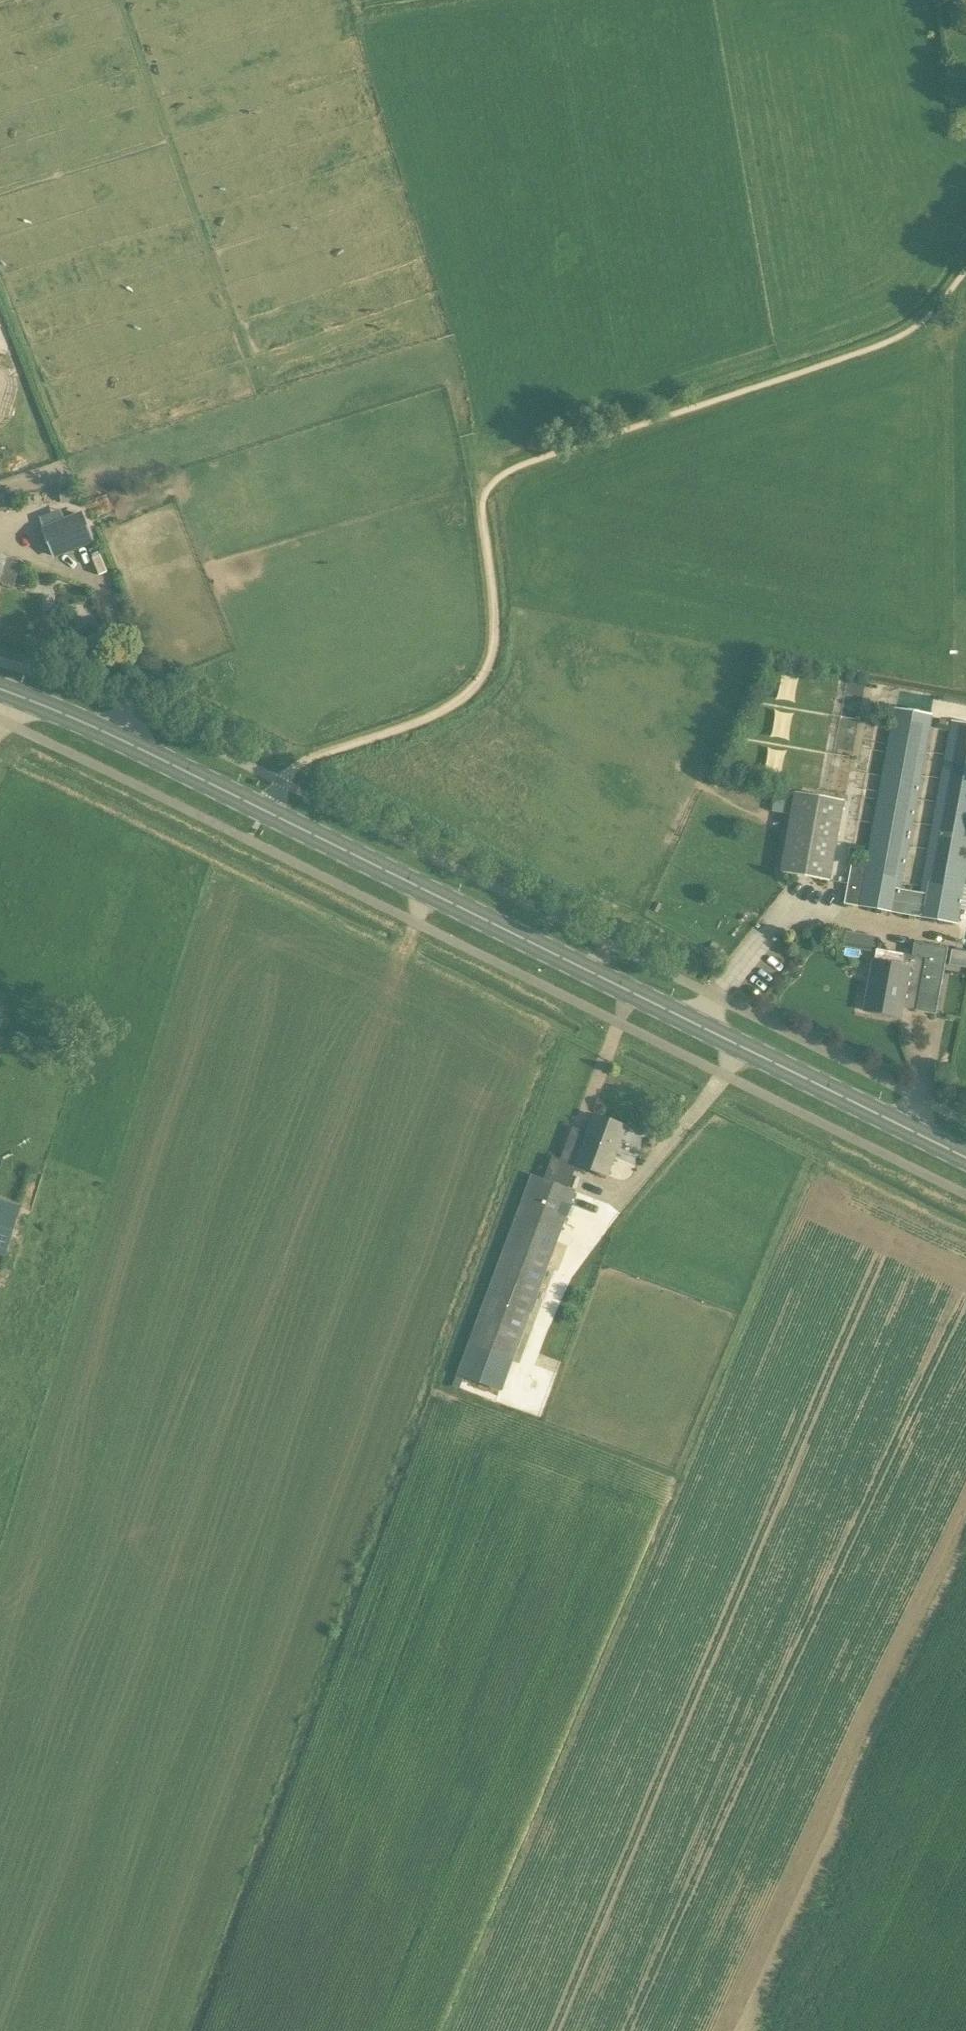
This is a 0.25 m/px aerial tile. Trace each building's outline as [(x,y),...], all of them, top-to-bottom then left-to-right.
[(71,488),(59,489),(60,503),(72,502),(71,488)] [(10,511),(8,494),(0,495),(0,512),(10,511)] [(54,559),(94,542),(81,511),(41,528),(54,559)] [(21,563),(0,555),(0,583),(13,588),(21,563)] [(934,714),(892,707),(864,864),(850,861),(842,904),(965,926),(965,894),(964,894),(965,883),(965,722),(951,719),(919,893),(902,889),(934,714)] [(774,793),(771,812),(784,814),(786,814),(790,791),(775,789),(774,793)] [(843,800),(795,792),(781,872),(828,880),(843,800)] [(854,930),(851,944),(873,950),(877,936),(854,930)] [(901,1016),(904,1000),(918,1002),(926,957),(903,953),(900,966),(874,961),(865,1010),(901,1016)] [(503,1387),(540,1288),(547,1291),(550,1285),(542,1282),(577,1191),(568,1188),(574,1170),(583,1173),(585,1167),(607,1175),(625,1126),(593,1114),(587,1133),(572,1128),(561,1160),(552,1157),(544,1179),(531,1174),(458,1370),(503,1387)] [(5,1253),(20,1205),(0,1199),(0,1251),(5,1253)]
